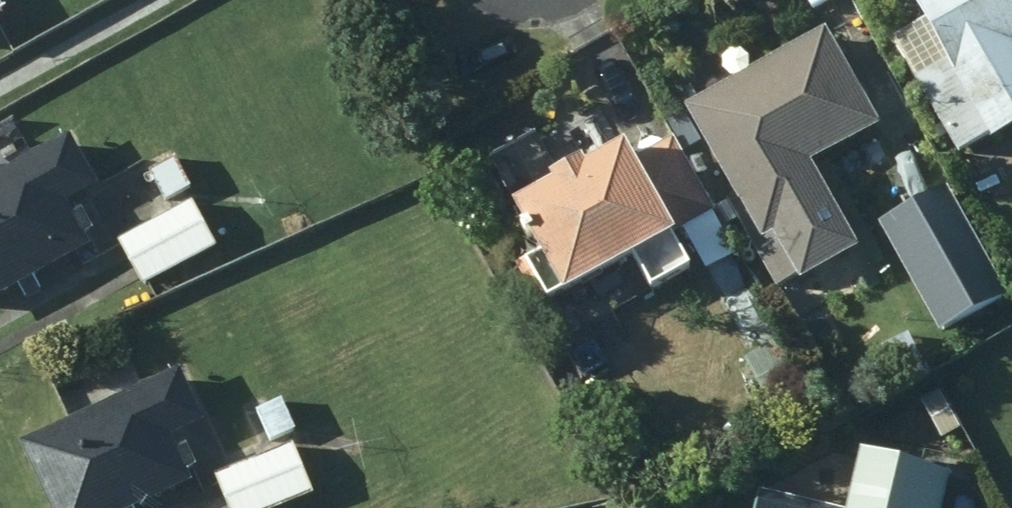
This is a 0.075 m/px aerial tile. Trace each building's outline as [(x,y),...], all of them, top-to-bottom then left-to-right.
[(892,38),(957,155),(989,138),(993,144),(1011,133),(1011,0),(914,0),(925,20),(892,38)] [(880,127),(824,30),(684,107),(734,195),(726,199),(775,288),(794,276),(799,284),(860,249),(813,164),(880,127)] [(67,134),(0,171),(0,295),(90,245),(67,202),(97,185),(67,134)] [(715,212),(672,136),(631,159),(624,146),(585,167),(582,161),(510,201),(540,254),(514,266),(538,308),(546,303),(567,340),(692,270),(695,276),(710,267),(726,296),(753,281),(715,212)] [(191,188),(174,158),(150,171),(166,202),(191,188)] [(216,250),(190,203),(116,240),(140,288),(216,250)] [(991,283),(953,210),(911,232),(949,304),(991,283)] [(808,387),(781,338),(742,359),(771,409),(808,387)] [(177,371),(19,442),(48,507),(144,507),(191,487),(170,439),(203,423),(177,371)] [(295,431),(280,399),(256,410),(272,442),(295,431)] [(226,507),(275,507),(309,493),(290,447),(213,477),(226,507)] [(951,474),(863,452),(849,507),(942,507),(951,474)]
